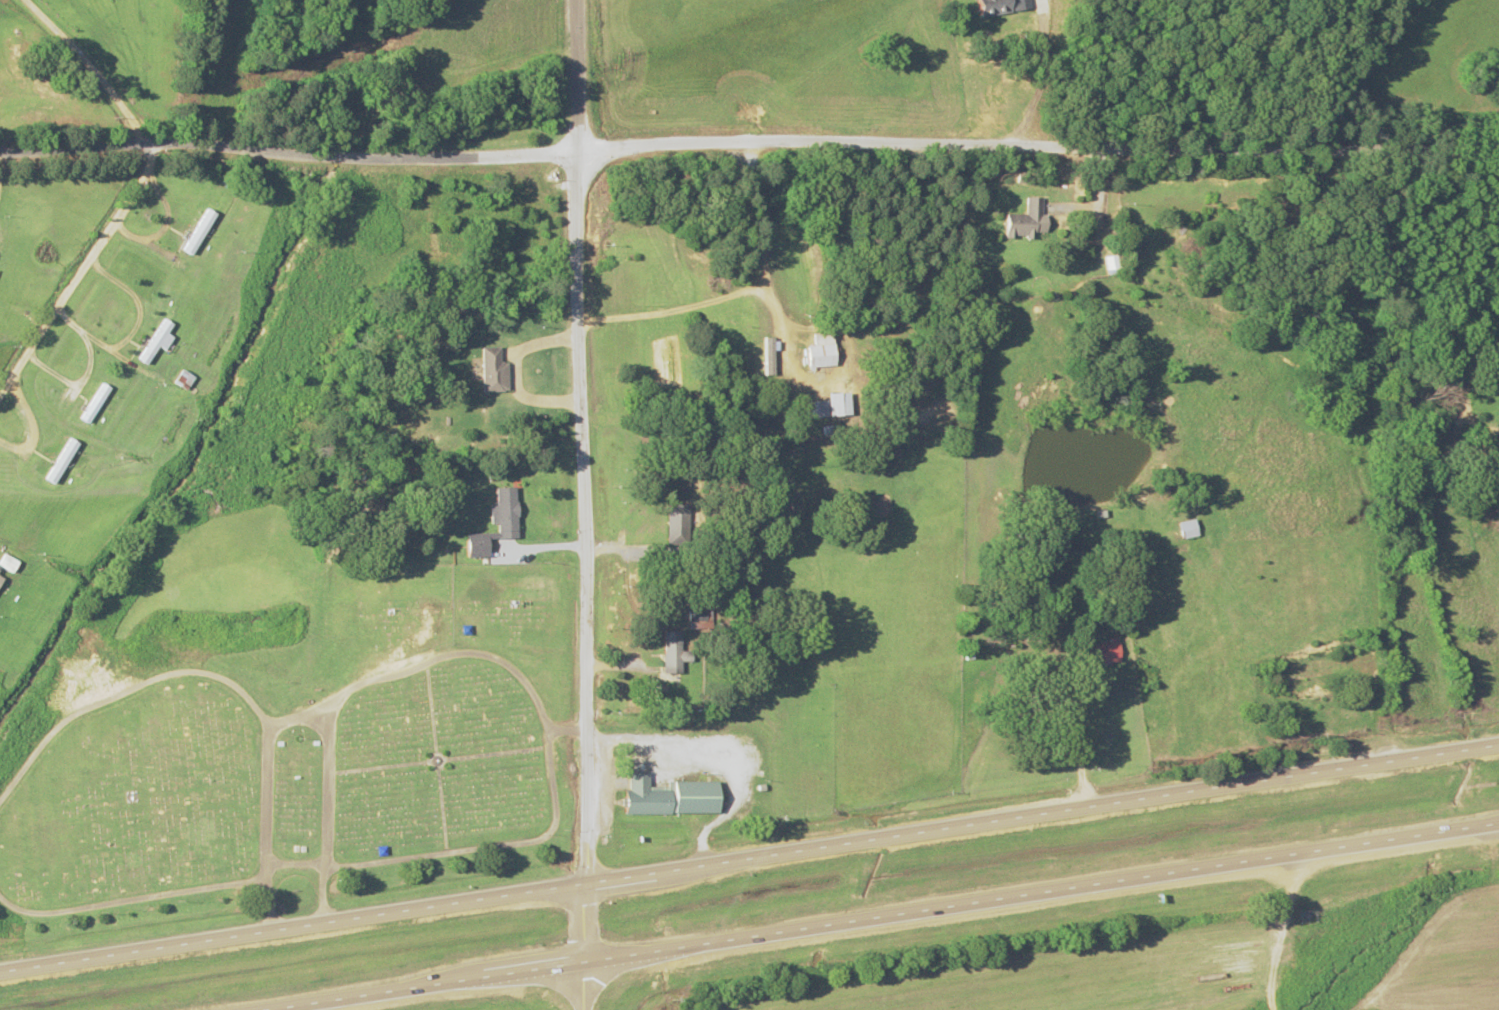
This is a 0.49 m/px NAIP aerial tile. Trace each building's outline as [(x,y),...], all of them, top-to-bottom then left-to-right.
[(982,17),(1012,13),(1011,0),(979,0),(982,17)] [(999,237),(1030,238),(1031,232),(1038,233),(1039,197),(1021,197),(1020,215),(999,214),(999,237)] [(213,214),(202,208),(179,251),(189,257),(213,214)] [(173,327),(163,319),(132,357),(142,365),(173,327)] [(803,346),(803,367),(831,367),(831,333),(810,333),(810,346),(803,346)] [(478,391),(504,391),(504,359),(497,359),(497,347),(478,347),(478,391)] [(773,382),(772,364),(773,364),(773,349),(762,350),(764,382),(773,382)] [(182,389),(192,379),(182,369),(172,380),(182,389)] [(109,388),(100,382),(78,419),(86,424),(109,388)] [(1440,398),(1456,399),(1456,387),(1440,387),(1440,398)] [(837,392),(822,392),(822,401),(803,401),(803,417),(837,417),(837,392)] [(42,479),(52,485),(78,443),(68,437),(42,479)] [(883,456),(894,456),(894,443),(883,443),(883,456)] [(509,538),(508,488),(487,489),(488,533),(457,534),(458,558),(480,557),(480,539),(509,538)] [(664,545),(686,545),(686,505),(664,505),(664,545)] [(1179,539),(1195,536),(1191,519),(1175,522),(1179,539)] [(17,562),(4,553),(0,559),(0,566),(10,573),(17,562)] [(662,631),(662,674),(680,674),(680,631),(662,631)] [(1121,664),(1120,642),(1084,643),(1085,664),(1121,664)] [(669,780),(669,785),(646,785),(646,771),(623,771),(623,813),(718,813),(718,780),(669,780)]
